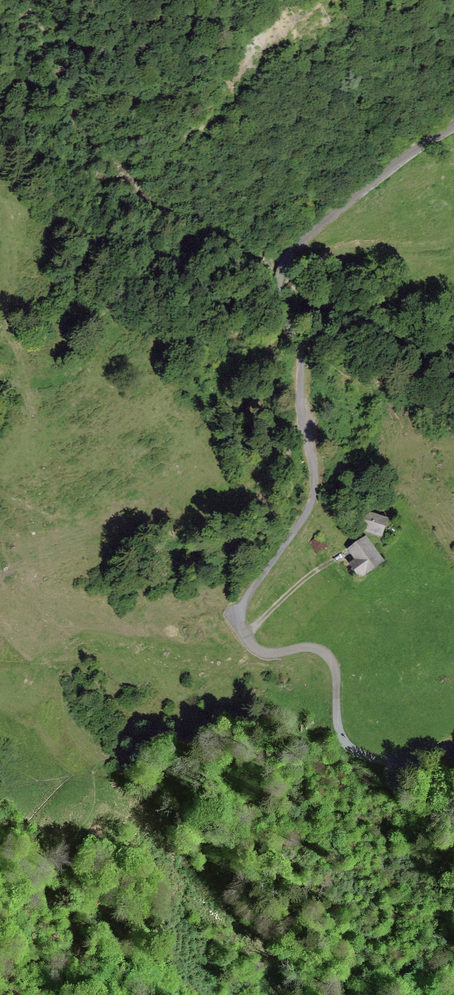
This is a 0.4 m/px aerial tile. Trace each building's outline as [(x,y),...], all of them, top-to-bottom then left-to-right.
[(384,522),(359,513),(353,531),(378,540),(384,522)] [(317,536),(306,542),(313,555),(324,548),(317,536)] [(359,539),(339,552),(355,577),(375,565),(359,539)]
